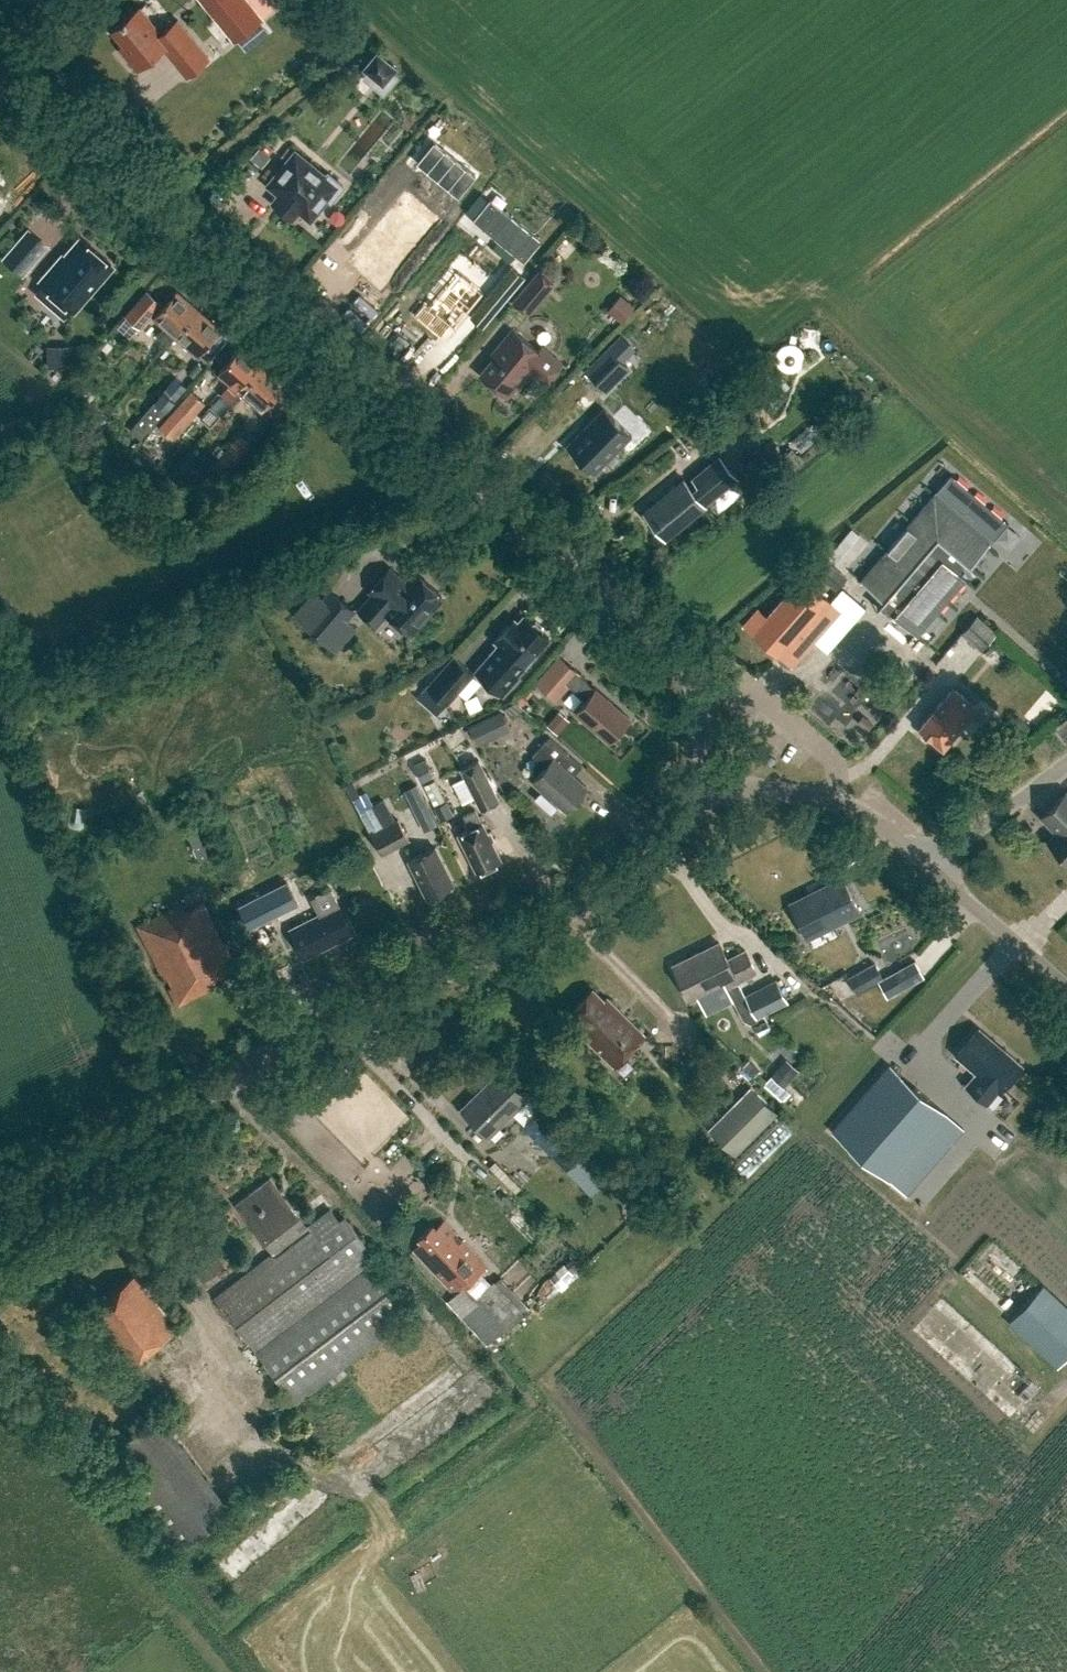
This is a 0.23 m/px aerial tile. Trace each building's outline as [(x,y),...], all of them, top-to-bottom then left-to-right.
[(262,16),(249,0),(204,0),(235,38),(262,16)] [(141,5),(112,28),(130,49),(126,53),(137,67),(164,45),(188,75),(210,58),(178,18),(161,31),(141,5)] [(383,85),(396,69),(377,53),(364,69),(383,85)] [(464,168),(478,149),(443,120),(427,141),(464,168)] [(279,192),(273,200),(293,216),(299,209),(311,219),(328,197),(331,200),(344,184),(328,171),(326,174),(296,148),(267,183),(279,192)] [(491,198),(473,220),(523,261),(541,239),(491,198)] [(2,259),(22,276),(49,245),(29,227),(2,259)] [(111,264),(82,239),(60,264),(58,262),(41,282),(44,284),(36,293),(48,304),(56,295),(72,309),(111,264)] [(413,291),(391,312),(422,338),(439,320),(444,324),(451,317),(446,312),(462,293),(467,298),(490,273),(453,241),(407,286),(413,291)] [(539,268),(512,300),(529,315),(556,283),(539,268)] [(200,308),(178,289),(154,316),(165,325),(156,335),(168,345),(176,335),(200,308)] [(619,295),(608,313),(626,324),(637,305),(619,295)] [(139,300),(125,316),(140,329),(153,313),(139,300)] [(200,308),(176,335),(198,354),(222,327),(200,308)] [(501,341),(504,343),(481,372),(507,394),(530,368),(546,381),(562,361),(542,344),(538,348),(513,327),(501,341)] [(241,344),(218,371),(241,391),(264,365),(241,344)] [(73,367),(72,345),(47,346),(48,368),(73,367)] [(609,349),(587,370),(606,389),(627,367),(609,349)] [(264,365),(241,391),(263,410),(286,383),(264,365)] [(221,392),(228,380),(206,368),(200,381),(221,392)] [(167,410),(189,386),(176,375),(155,399),(167,410)] [(207,401),(192,388),(155,430),(170,443),(207,401)] [(581,444),(603,466),(634,435),(611,414),(581,444)] [(239,433),(213,464),(226,475),(253,444),(239,433)] [(703,501),(734,475),(720,457),(693,479),(697,484),(692,488),(684,478),(644,511),(665,537),(706,504),(703,501)] [(935,493),(862,580),(885,601),(889,596),(902,607),(896,615),(920,635),(968,579),(959,571),(967,562),(972,565),(992,542),(989,540),(993,536),(995,538),(1009,521),(952,473),(938,489),(941,492),(938,495),(935,493)] [(852,529),(830,555),(845,567),(867,542),(852,529)] [(835,590),(847,576),(825,558),(814,571),(835,590)] [(407,583),(389,568),(372,588),(376,591),(361,609),(375,622),(386,609),(410,630),(442,594),(417,572),(407,583)] [(758,608),(744,624),(793,665),(842,608),(802,574),(767,616),(758,608)] [(327,640),(354,608),(332,589),(305,621),(327,640)] [(550,635),(525,613),(517,622),(513,618),(495,638),(500,642),(474,670),(500,693),(550,635)] [(997,632),(977,614),(960,634),(980,651),(997,632)] [(535,678),(556,697),(569,682),(579,671),(558,653),(535,678)] [(454,654),(426,686),(447,704),(475,673),(454,654)] [(579,671),(569,682),(577,689),(578,688),(588,696),(576,710),(610,739),(630,715),(596,686),(596,687),(586,678),(579,671)] [(953,688),(921,726),(943,744),(975,706),(953,688)] [(502,710),(468,727),(476,743),(509,725),(502,710)] [(863,714),(857,721),(868,730),(874,723),(863,714)] [(1016,722),(1009,730),(1019,739),(1031,724),(1023,717),(1018,723),(1016,722)] [(1066,739),(1066,719),(1057,729),(1066,739)] [(560,761),(569,751),(549,733),(532,753),(545,764),(532,779),(541,787),(536,792),(537,797),(549,808),(554,808),(559,802),(566,808),(587,784),(560,761)] [(460,768),(480,810),(500,800),(479,758),(460,768)] [(423,831),(437,825),(419,784),(405,790),(423,831)] [(1066,860),(1066,791),(1041,816),(1057,831),(1048,840),(1066,860)] [(359,812),(369,832),(395,819),(385,799),(359,812)] [(475,807),(463,812),(470,826),(458,832),(476,867),(499,856),(475,807)] [(395,819),(369,832),(380,852),(408,838),(397,818),(395,819)] [(191,834),(199,860),(210,857),(201,830),(191,834)] [(435,844),(409,857),(426,892),(453,879),(435,844)] [(843,872),(789,900),(808,936),(862,909),(843,872)] [(273,887),(250,900),(262,921),(285,907),(273,887)] [(182,903),(141,923),(147,936),(150,942),(166,975),(170,973),(175,983),(171,985),(179,1002),(217,983),(212,974),(237,962),(210,907),(206,898),(185,908),(182,903)] [(335,904),(288,928),(303,956),(349,932),(335,904)] [(726,986),(742,1019),(754,1012),(757,1018),(788,1002),(776,978),(745,994),(737,980),(757,971),(745,948),(727,958),(718,941),(672,964),(690,1000),(724,983),(726,986)] [(917,959),(896,971),(905,987),(927,976),(917,959)] [(876,960),(848,975),(858,991),(885,976),(876,960)] [(589,1029),(585,1034),(614,1063),(644,1034),(607,997),(605,999),(593,987),(570,1010),(589,1029)] [(956,1051),(976,1069),(965,1082),(988,1102),(1023,1063),(980,1025),(956,1051)] [(799,1070),(786,1059),(772,1075),(785,1087),(799,1070)] [(888,1063),(830,1130),(907,1196),(964,1130),(888,1063)] [(499,1068),(460,1107),(487,1133),(526,1095),(499,1068)] [(751,1086),(708,1129),(735,1155),(777,1113),(751,1086)] [(523,1126),(566,1169),(584,1152),(541,1108),(523,1126)] [(586,1150),(567,1171),(593,1195),(612,1174),(586,1150)] [(273,1175),(237,1202),(274,1251),(216,1295),(298,1402),(414,1313),(363,1245),(368,1241),(347,1214),(342,1218),(333,1206),(309,1224),(273,1175)] [(431,1224),(418,1236),(421,1239),(412,1247),(456,1293),(485,1266),(443,1221),(435,1228),(431,1224)] [(205,1275),(224,1261),(199,1227),(179,1241),(205,1275)] [(577,1258),(551,1275),(559,1288),(586,1271),(577,1258)] [(123,1365),(180,1322),(139,1268),(82,1311),(123,1365)] [(491,1277),(456,1310),(487,1344),(522,1310),(519,1308),(525,1302),(500,1277),(495,1282),(491,1277)] [(1066,1349),(1066,1309),(1041,1286),(1026,1303),(1011,1319),(1057,1360),(1066,1349)]
